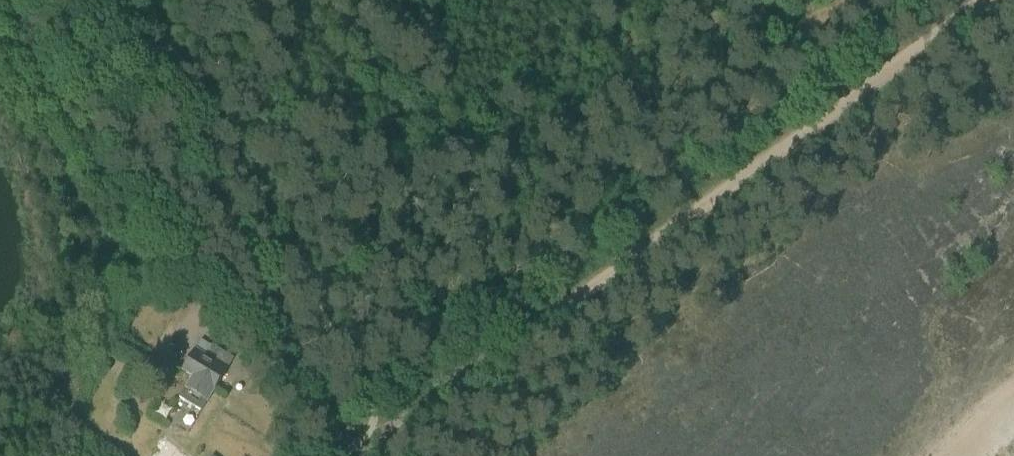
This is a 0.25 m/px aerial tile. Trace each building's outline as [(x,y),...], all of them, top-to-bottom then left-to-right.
[(194,350),(182,370),(192,377),(179,398),(200,411),(196,418),(197,419),(234,358),(212,345),(205,356),(194,350)]
